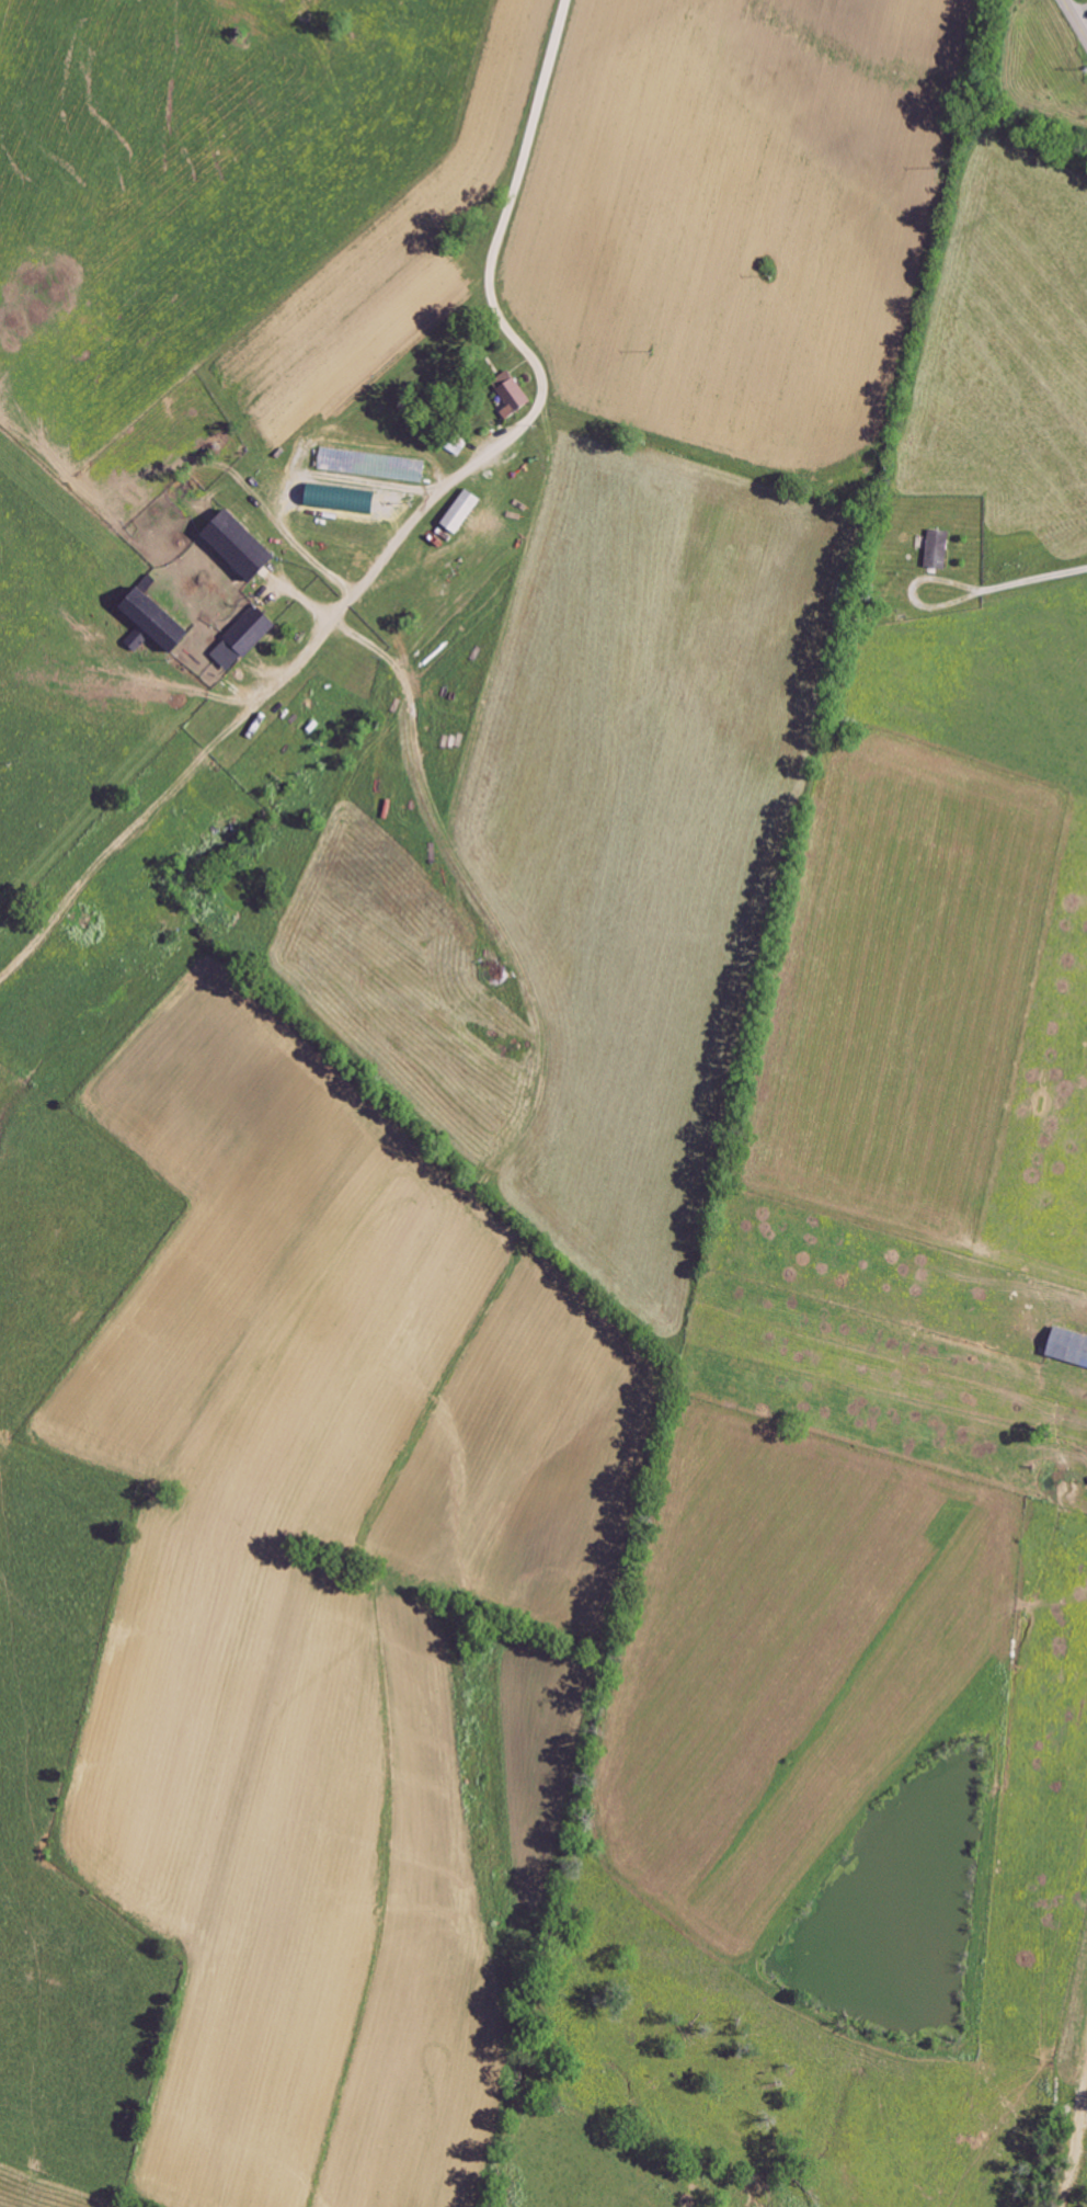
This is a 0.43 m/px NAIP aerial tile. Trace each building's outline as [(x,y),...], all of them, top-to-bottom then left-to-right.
[(506,413),(512,421),(537,403),(520,379),(503,391),(514,407),(506,413)] [(322,471),(427,484),(430,462),(325,449),(322,471)] [(313,508),(380,515),(382,501),(374,500),(374,499),(330,495),(331,486),(315,484),(313,508)] [(464,534),(487,500),(472,489),(448,524),(464,534)] [(210,536),(261,584),(282,562),(231,513),(210,536)] [(952,569),(954,532),(932,531),(930,569),(952,569)] [(182,656),(200,635),(152,593),(161,582),(156,578),(129,609),(182,656)] [(214,654),(235,674),(282,625),(261,605),(214,654)] [(141,653),(156,637),(145,626),(130,643),(141,653)] [(1086,1367),(1086,1336),(1061,1329),(1053,1358),(1086,1367)]
